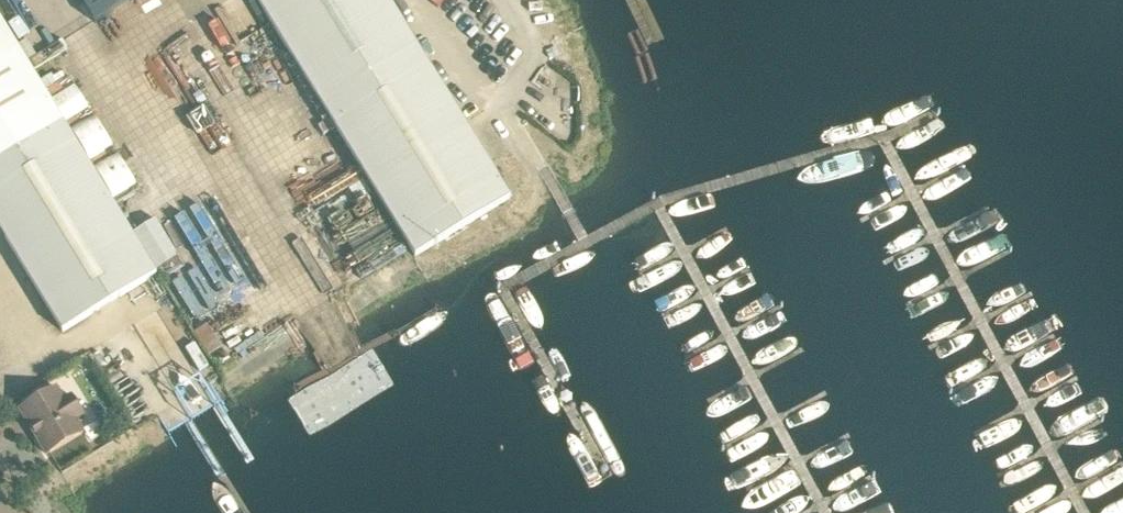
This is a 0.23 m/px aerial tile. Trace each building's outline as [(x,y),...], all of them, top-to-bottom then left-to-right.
[(99,21),(135,0),(82,0),(96,23),(99,21)] [(415,255),(510,197),(416,47),(387,0),(258,0),(415,255)] [(157,274),(0,19),(0,229),(63,332),(157,274)] [(47,454),(85,431),(79,421),(87,416),(73,394),(64,400),(56,387),(20,409),(47,454)]
